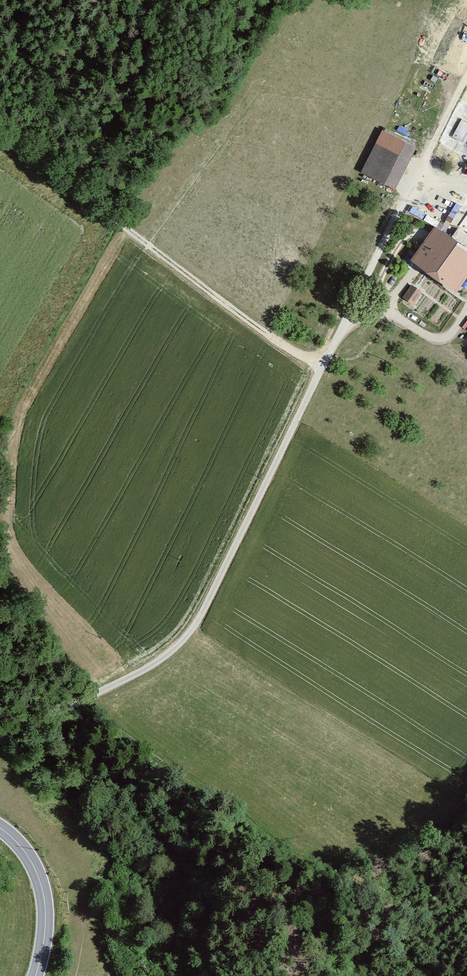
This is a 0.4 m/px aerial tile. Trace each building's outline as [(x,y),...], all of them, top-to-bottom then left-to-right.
[(421,147),(387,131),(367,173),(401,189),(421,147)] [(459,234),(438,221),(415,259),(466,292),(466,221),(459,234)] [(411,283),(404,297),(416,303),(423,289),(411,283)]
